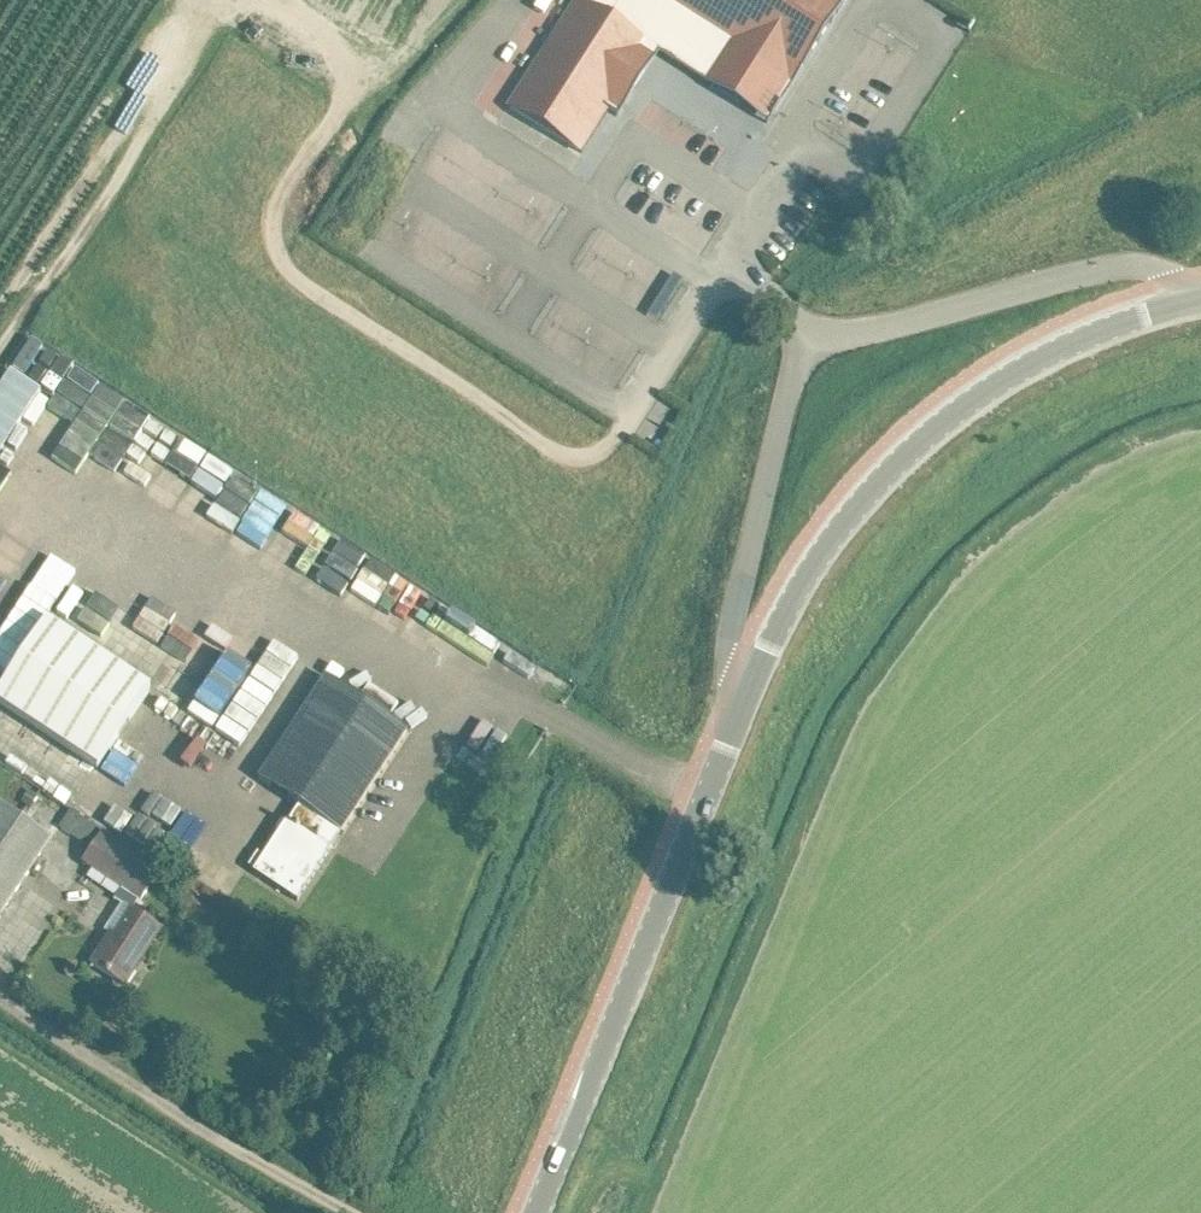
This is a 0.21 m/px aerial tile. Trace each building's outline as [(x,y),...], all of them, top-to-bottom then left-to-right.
[(576,2),(648,49),(656,36),(775,111),(846,0),(578,0),(576,2)] [(648,49),(576,2),(509,107),(581,154),(648,49)] [(851,75),(834,98),(870,123),(887,101),(851,75)] [(803,199),(795,214),(810,222),(818,207),(803,199)] [(315,561),(358,587),(369,570),(325,544),(315,561)] [(150,689),(46,621),(0,691),(0,705),(97,769),(150,689)] [(454,636),(495,658),(503,642),(463,621),(454,636)] [(329,850),(408,731),(325,677),(266,767),(258,779),(299,806),(288,823),(286,822),(255,870),(249,866),(248,867),(254,871),(253,873),(297,902),(331,851),(329,850)] [(213,679),(205,693),(226,705),(234,691),(213,679)] [(253,722),(264,702),(245,692),(234,712),(253,722)] [(51,839),(0,806),(0,916),(51,839)] [(85,845),(96,829),(71,811),(60,828),(85,845)] [(142,816),(136,828),(169,843),(175,831),(142,816)] [(141,900),(156,876),(100,838),(84,862),(123,888),(114,901),(122,906),(105,931),(111,935),(91,965),(123,986),(134,970),(138,970),(143,962),(142,958),(160,930),(132,911),(140,899),(141,900)]
